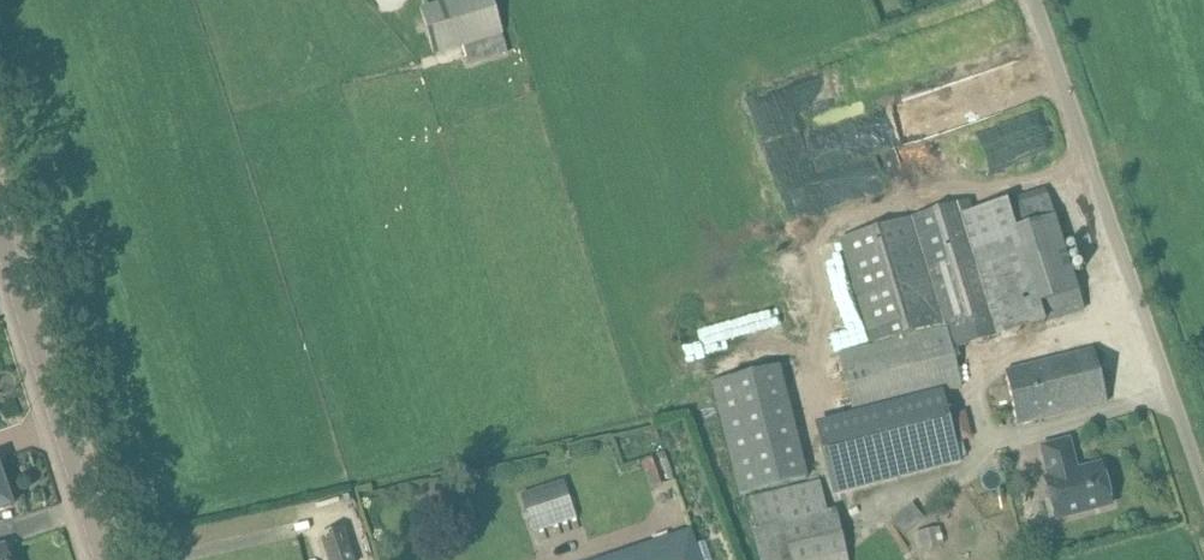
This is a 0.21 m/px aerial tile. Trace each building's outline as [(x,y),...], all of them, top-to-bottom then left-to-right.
[(493,0),(447,0),(420,8),(434,54),(503,33),(493,0)] [(840,245),(871,344),(946,327),(948,326),(955,349),(1084,309),(1045,189),(972,213),(969,203),(840,245)] [(946,327),(838,352),(854,417),(943,394),(962,389),(946,327)] [(1108,402),(1094,349),(1005,371),(1018,424),(1108,402)] [(808,478),(781,367),(711,384),(740,497),(808,478)] [(854,417),(815,427),(828,478),(832,494),(961,463),(943,394),(854,417)] [(1077,470),(1069,440),(1040,448),(1047,475),(1042,476),(1054,519),(1111,504),(1101,464),(1077,470)] [(12,507),(9,499),(13,498),(7,481),(3,482),(0,474),(0,473),(0,511),(12,507)] [(564,477),(520,493),(535,531),(578,515),(564,477)] [(750,497),(757,529),(753,530),(760,559),(848,559),(836,507),(832,494),(828,478),(750,497)] [(310,504),(328,559),(372,559),(350,491),(310,504)] [(902,530),(924,520),(916,503),(894,513),(902,530)] [(691,530),(604,559),(701,559),(691,530)]
